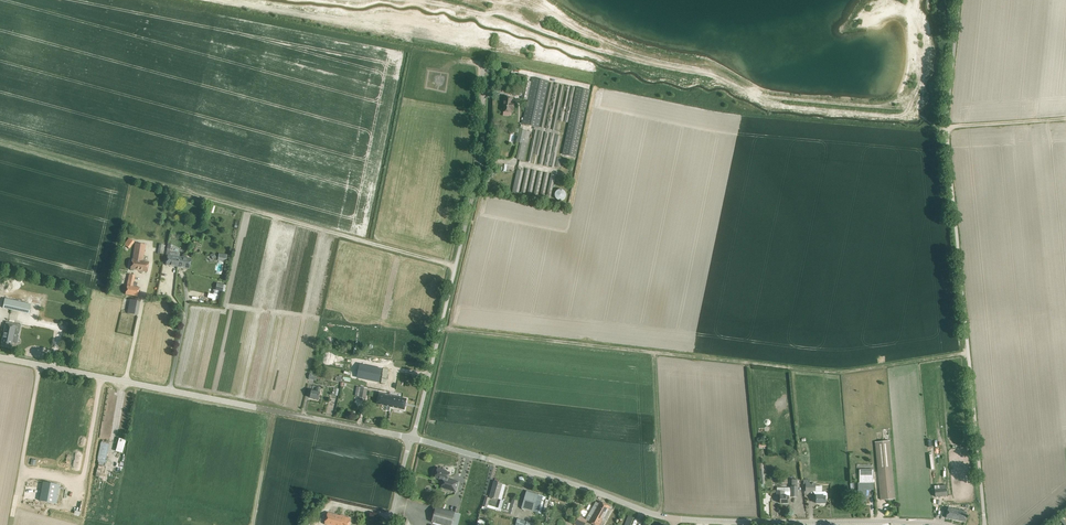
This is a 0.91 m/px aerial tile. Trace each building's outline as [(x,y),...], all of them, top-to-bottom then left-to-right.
[(522,124),(539,127),(549,81),(532,77),(523,120),(522,124)] [(566,136),(566,132),(576,86),(572,85),(562,132),(561,131),(570,85),(566,84),(557,130),(556,130),(565,85),(561,84),(551,129),(550,129),(559,83),(555,82),(546,128),(545,128),(554,82),(549,81),(540,128),(535,127),(535,129),(534,129),(527,161),(532,162),(538,130),(539,130),(532,163),(537,164),(544,131),(545,131),(539,164),(543,165),(550,132),(550,133),(544,165),(548,166),(555,134),(556,134),(549,166),(554,168),(560,135),(561,135),(555,168),(560,169),(566,136)] [(590,90),(577,87),(563,154),(576,157),(590,90)] [(513,103),(514,98),(505,97),(503,113),(511,114),(512,111),(514,111),(515,103),(513,103)] [(524,161),(531,131),(520,129),(519,132),(517,142),(523,144),(520,160),(524,161)] [(521,193),(525,193),(530,169),(526,168),(521,193)] [(524,171),(517,169),(512,193),(518,195),(524,171)] [(527,194),(532,194),(537,170),(532,170),(527,194)] [(533,195),(538,196),(543,172),(538,171),(533,195)] [(540,197),(544,198),(549,174),(545,173),(540,197)] [(546,198),(551,199),(556,174),(551,174),(546,198)] [(556,193),(555,195),(556,197),(557,199),(559,200),(561,201),(563,200),(565,199),(566,197),(566,195),(566,193),(565,191),(563,190),(561,189),(559,190),(557,191),(556,193)] [(134,242),(129,238),(124,245),(129,249),(134,242)] [(146,245),(136,243),(133,260),(132,259),(131,269),(147,272),(149,262),(148,262),(148,261),(147,261),(147,262),(143,261),(146,245)] [(178,267),(179,257),(168,255),(166,265),(178,267)] [(179,257),(178,267),(190,268),(191,259),(179,257)] [(132,286),(134,276),(129,275),(125,294),(138,296),(139,288),(137,287),(132,286)] [(224,285),(217,283),(215,290),(220,291),(222,292),(224,285)] [(31,304),(5,298),(4,308),(29,313),(31,304)] [(140,301),(130,299),(128,313),(137,315),(140,301)] [(20,325),(6,322),(1,346),(11,348),(12,342),(17,343),(20,325)] [(388,369),(367,365),(364,380),(386,383),(388,369)] [(361,387),(357,386),(356,392),(360,393),(360,397),(366,398),(368,388),(361,387)] [(317,391),(312,391),(311,398),(319,400),(321,392),(320,392),(321,387),(318,387),(317,391)] [(388,401),(389,395),(380,393),(377,404),(387,406),(386,410),(390,411),(391,407),(392,402),(388,401)] [(407,399),(389,395),(388,401),(392,402),(391,407),(405,410),(407,399)] [(114,405),(112,415),(130,418),(132,408),(114,405)] [(118,438),(115,451),(122,453),(125,440),(118,438)] [(895,499),(890,441),(875,442),(881,500),(895,499)] [(102,442),(100,456),(108,457),(110,443),(102,442)] [(444,470),(438,468),(435,477),(439,478),(439,479),(443,481),(441,488),(449,490),(449,491),(456,492),(459,482),(454,480),(454,481),(448,479),(450,473),(446,472),(447,470),(445,470),(445,471),(443,470),(444,470)] [(859,483),(874,483),(874,469),(859,469),(859,483)] [(791,491),(777,491),(777,496),(780,496),(780,503),(789,503),(789,497),(798,497),(798,479),(792,479),(792,486),(791,486),(791,491)] [(806,480),(803,480),(803,484),(805,484),(805,491),(816,491),(816,486),(816,483),(807,483),(806,480)] [(60,485),(43,482),(40,500),(56,503),(60,485)] [(497,483),(495,482),(490,497),(499,499),(502,485),(499,483),(498,482),(497,483)] [(874,490),(874,483),(859,483),(859,489),(858,489),(858,503),(867,503),(867,490),(874,490)] [(939,485),(934,486),(936,497),(947,495),(947,488),(940,489),(939,485)] [(827,493),(826,492),(822,491),(822,486),(816,486),(816,491),(817,491),(817,496),(816,496),(816,503),(826,503),(826,499),(828,499),(827,493)] [(543,495),(527,491),(522,509),(534,512),(541,514),(545,501),(542,500),(543,495)] [(512,499),(511,503),(504,501),(504,500),(501,499),(498,508),(488,505),(488,507),(508,513),(514,515),(518,501),(512,499)] [(600,503),(589,521),(588,522),(594,524),(600,524),(610,507),(601,502),(600,503)] [(455,512),(436,507),(432,522),(444,524),(452,524),(455,512)] [(967,512),(948,508),(946,518),(965,522),(967,512)] [(328,512),(325,524),(329,524),(350,524),(352,519),(328,512)] [(579,516),(574,524),(584,524),(587,520),(586,519),(579,516)] [(629,516),(625,524),(631,524),(634,518),(629,516)]
